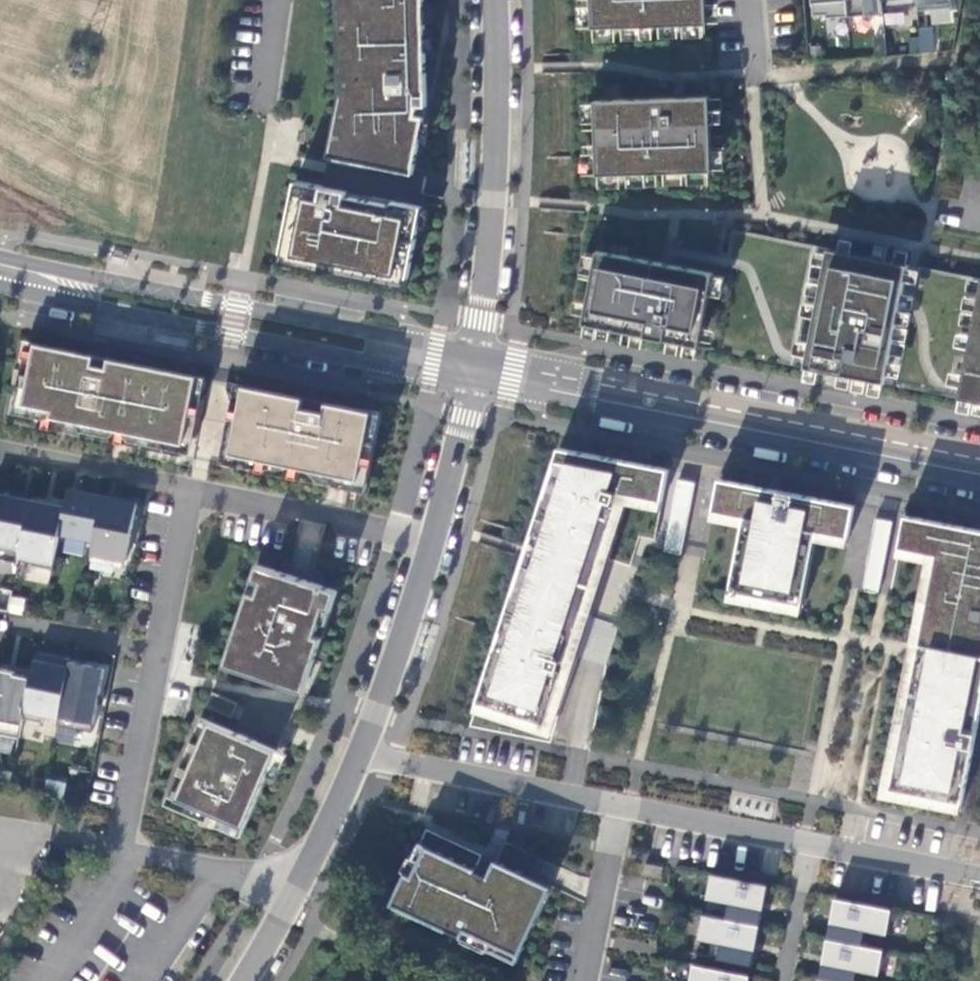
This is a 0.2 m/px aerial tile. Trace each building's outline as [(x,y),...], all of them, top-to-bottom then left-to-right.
[(341,101),(327,161),(412,175),(422,119),(414,119),(416,109),(423,109),(422,0),(337,0),(341,101)] [(591,31),(707,28),(706,0),(592,0),(591,31)] [(951,0),(810,0),(812,17),(824,15),(825,20),(882,15),(881,10),(916,6),(916,11),(951,8),(951,0)] [(912,52),(933,53),(934,27),(913,26),(912,52)] [(710,99),(598,102),(598,174),(714,172),(710,99)] [(420,208),(294,185),(281,264),(405,284),(420,208)] [(908,263),(826,247),(806,359),(804,368),(885,383),(908,263)] [(667,261),(597,248),(583,322),(701,344),(714,270),(667,261)] [(957,399),(979,403),(979,287),(959,392),(957,399)] [(189,378),(26,347),(15,406),(44,411),(42,419),(176,445),(189,378)] [(291,402),(234,390),(220,455),(339,480),(348,482),(361,417),(317,407),(314,418),(289,413),(291,402)] [(494,648),(475,703),(545,723),(577,628),(581,613),(585,602),(595,573),(600,555),(617,503),(612,502),(615,492),(662,502),(667,469),(558,448),(552,465),(560,468),(551,496),(543,494),(530,534),(539,536),(521,593),(512,591),(500,631),(507,633),(502,651),(494,648)] [(664,552),(679,555),(693,482),(678,479),(664,552)] [(853,505),(719,480),(713,513),(743,518),(729,592),(801,605),(815,532),(847,538),(853,505)] [(99,495),(65,489),(62,506),(57,532),(91,539),(99,495)] [(15,563),(17,555),(27,499),(0,494),(0,560),(15,563)] [(88,553),(123,560),(134,502),(99,495),(91,539),(88,553)] [(57,532),(62,506),(27,499),(17,555),(31,558),(29,565),(50,569),(57,532)] [(903,517),(897,548),(934,555),(923,614),(915,652),(911,676),(889,791),(960,805),(979,702),(979,688),(973,687),(979,652),(979,532),(903,517)] [(864,591),(877,594),(890,522),(875,519),(864,574),(867,574),(864,591)] [(314,657),(336,591),(313,583),(302,579),(289,575),(254,564),(220,666),(269,682),(271,673),(305,684),(314,657)] [(8,596),(7,613),(22,614),(23,597),(8,596)] [(33,654),(32,660),(50,663),(51,658),(33,654)] [(56,718),(67,661),(51,658),(50,663),(32,660),(29,674),(21,718),(40,722),(42,715),(56,718)] [(55,725),(90,731),(102,667),(67,661),(56,718),(55,725)] [(18,737),(21,718),(29,674),(0,668),(0,734),(18,737)] [(302,693),(305,684),(271,673),(269,682),(302,693)] [(203,706),(230,718),(236,703),(210,691),(203,706)] [(175,800),(242,827),(263,776),(274,749),(207,722),(175,800)] [(44,792),(57,796),(60,781),(47,778),(44,792)] [(389,904),(516,962),(551,886),(494,860),(487,875),(474,869),(481,855),(424,829),(389,904)] [(643,873),(661,877),(663,866),(645,863),(643,873)] [(727,902),(725,917),(760,924),(768,884),(711,873),(706,898),(727,902)] [(835,897),(827,937),(862,944),(864,929),(886,933),(891,907),(835,897)] [(752,965),(760,924),(725,917),(703,913),(698,938),(712,941),(709,957),(752,965)] [(827,937),(819,979),(832,980),(854,980),(856,970),(879,974),(883,948),(862,944),(827,937)] [(750,975),(693,964),(689,980),(749,980),(750,975)]
